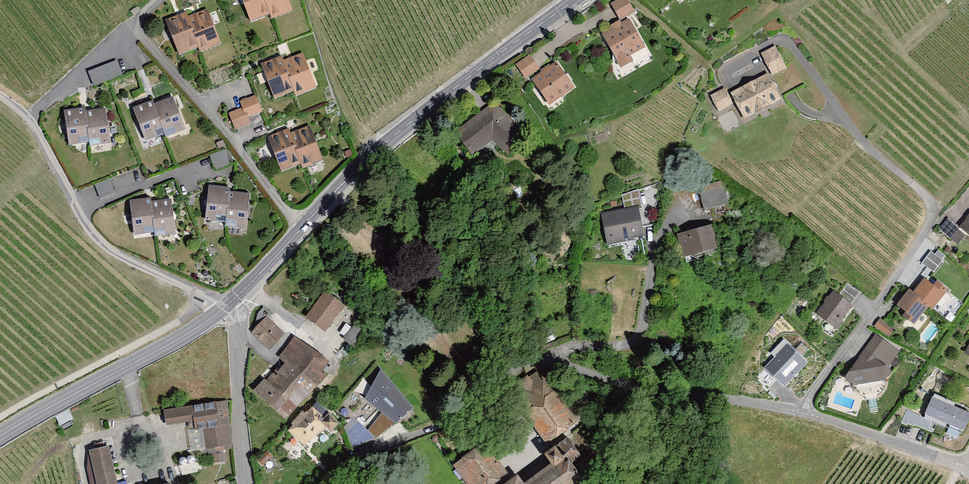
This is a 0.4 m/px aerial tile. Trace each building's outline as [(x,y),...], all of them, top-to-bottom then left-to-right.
[(253,23),(272,15),(275,21),(297,12),(292,0),(244,0),(253,23)] [(613,5),(623,21),(636,12),(627,0),(621,0),(613,5)] [(190,12),(166,22),(182,57),(199,50),(203,57),(227,46),(211,10),(193,18),(190,12)] [(632,21),(604,37),(624,71),(638,63),(634,55),(647,48),(632,21)] [(787,70),(775,48),(761,55),(772,77),(787,70)] [(518,64),(528,78),(542,69),(533,54),(518,64)] [(285,58),(263,66),(276,101),(296,94),(297,99),(319,91),(307,57),(287,64),(285,58)] [(577,88),(557,61),(533,79),(553,106),(577,88)] [(120,62),(90,74),(96,88),(126,76),(120,62)] [(780,100),(766,76),(729,96),(742,120),(780,100)] [(732,106),(723,91),(710,98),(719,113),(732,106)] [(246,109),(232,114),(237,131),(255,125),(252,118),(266,113),(260,96),(243,101),(246,109)] [(156,103),(135,111),(149,145),(166,138),(168,141),(190,132),(177,99),(158,107),(156,103)] [(496,103),(457,133),(474,156),(495,141),(515,156),(532,133),(496,103)] [(88,109),(65,113),(71,146),(92,142),(93,147),(115,143),(109,110),(89,113),(88,109)] [(291,130),(269,139),(284,174),(303,166),(304,170),(327,161),(313,129),(294,137),(291,130)] [(227,151),(212,158),(219,172),(233,165),(227,151)] [(111,180),(96,186),(102,200),(117,194),(111,180)] [(232,188),(209,186),(206,221),(227,223),(227,228),(251,230),(254,196),(231,194),(232,188)] [(725,186),(702,193),(707,212),(731,205),(725,186)] [(153,200),(131,203),(136,236),(158,232),(159,240),(182,236),(176,202),(154,205),(153,200)] [(642,208),(605,217),(612,247),(649,238),(642,208)] [(958,229),(948,220),(939,230),(957,246),(965,238),(968,241),(968,217),(958,229)] [(718,225),(680,236),(687,259),(725,249),(718,225)] [(942,260),(931,252),(923,263),(934,272),(942,260)] [(903,315),(899,320),(909,328),(924,309),(929,313),(946,293),(933,283),(929,288),(922,282),(911,295),(907,291),(894,307),(903,315)] [(828,290),(810,316),(832,332),(859,295),(848,287),(839,298),(828,290)] [(348,307),(328,293),(310,317),(329,332),(348,307)] [(289,335),(270,318),(256,334),(274,351),(289,335)] [(892,330),(877,321),(871,330),(886,339),(892,330)] [(368,331),(358,324),(347,340),(357,347),(368,331)] [(899,353),(872,335),(844,376),(841,381),(849,387),(887,381),(891,373),(887,371),(899,353)] [(289,362),(258,393),(292,421),(332,377),(327,374),(335,362),(297,338),(282,359),(289,362)] [(759,371),(779,390),(790,379),(792,381),(806,366),(788,349),(777,361),(772,357),(759,371)] [(420,408),(385,369),(369,399),(405,423),(420,408)] [(574,421),(537,373),(510,393),(547,441),(574,421)] [(968,415),(931,398),(920,420),(958,437),(968,415)] [(320,400),(292,432),(312,449),(331,427),(338,433),(346,424),(320,400)] [(228,404),(166,411),(168,426),(190,424),(193,451),(211,449),(212,464),(229,462),(227,446),(233,446),(228,404)] [(59,421),(72,415),(69,410),(56,416),(59,421)] [(581,480),(567,462),(578,454),(567,440),(548,454),(555,463),(527,483),(576,483),(581,480)] [(90,450),(98,483),(122,483),(113,445),(90,450)] [(456,466),(469,483),(490,483),(497,479),(496,478),(504,472),(485,446),(479,450),(478,448),(464,458),(465,460),(456,466)] [(179,475),(198,471),(196,461),(176,466),(179,475)]
